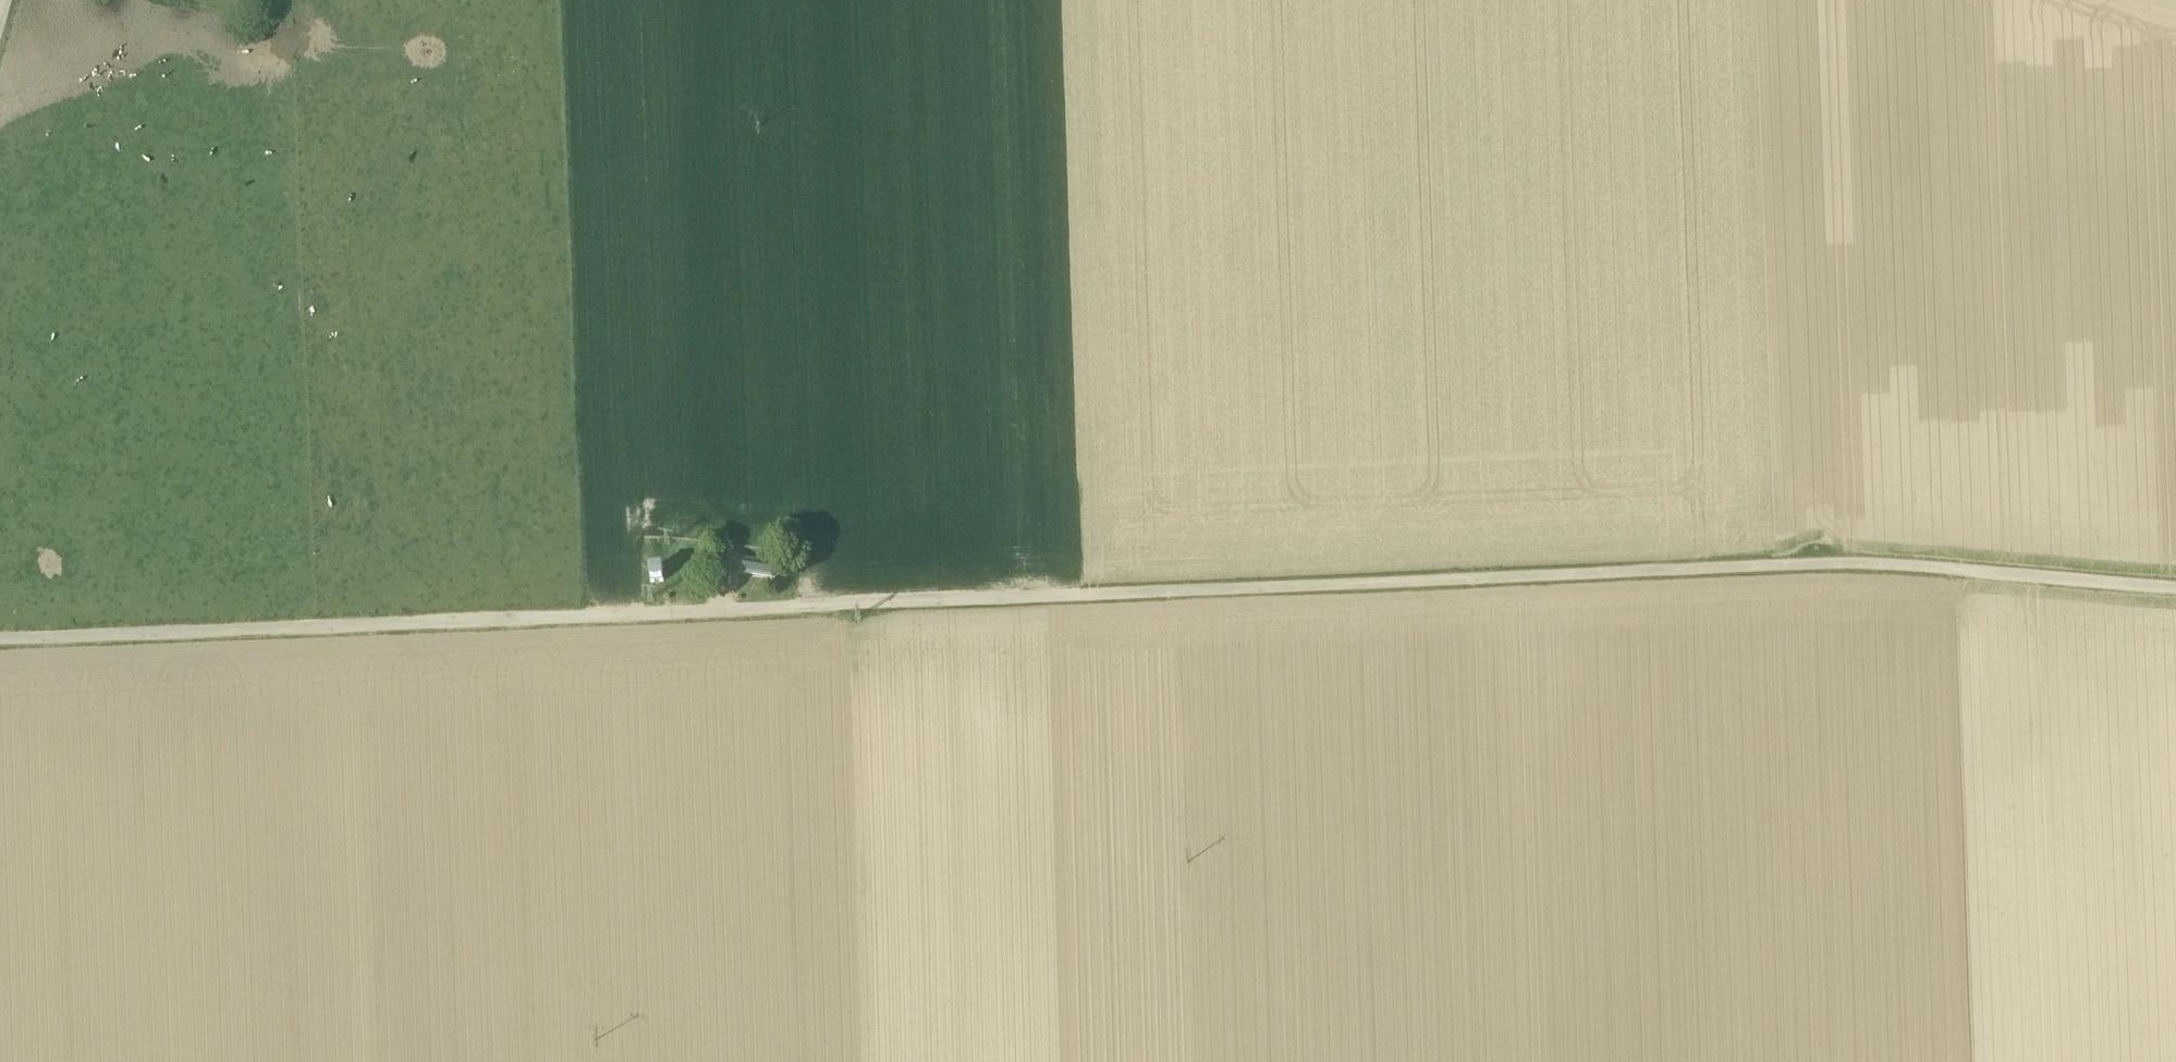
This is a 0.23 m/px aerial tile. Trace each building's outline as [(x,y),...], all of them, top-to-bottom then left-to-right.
[(743,574),(771,578),(776,576),(777,568),(772,564),(745,560),(743,574)] [(650,571),(651,583),(655,583),(663,582),(662,571),(650,571)]
